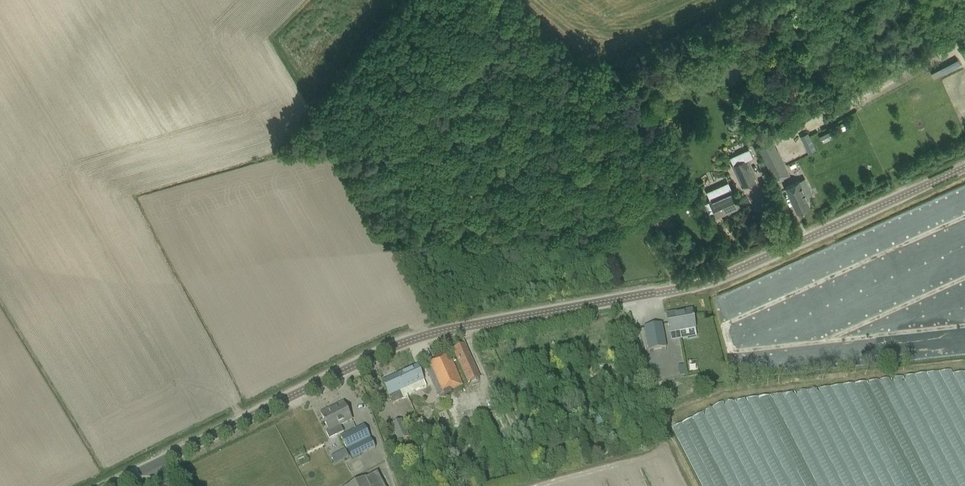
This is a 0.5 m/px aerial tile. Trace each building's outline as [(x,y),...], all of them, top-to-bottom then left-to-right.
[(912,93),(924,90),(922,83),(911,86),(912,93)] [(822,139),(832,134),(831,130),(820,136),(822,139)] [(773,140),(759,147),(776,183),(784,179),(784,178),(791,174),(778,148),(777,148),(773,140)] [(812,141),(804,145),(809,153),(816,150),(812,141)] [(743,187),(756,180),(753,176),(765,170),(757,153),(732,164),(743,187)] [(711,201),(705,203),(710,213),(715,210),(718,216),(717,214),(725,210),(724,209),(727,208),(728,209),(729,208),(730,210),(740,206),(733,189),(732,189),(728,181),(707,191),(711,199),(710,199),(711,201)] [(808,198),(800,181),(787,187),(791,198),(798,211),(810,206),(807,199),(808,198)] [(667,193),(671,200),(678,197),(674,189),(667,193)] [(607,236),(615,230),(613,227),(605,232),(607,236)] [(666,316),(668,325),(669,334),(695,329),(694,321),(692,311),(691,311),(692,313),(675,316),(675,314),(666,316)] [(644,328),(646,338),(648,351),(666,348),(663,334),(662,324),(644,328)] [(453,349),(468,383),(479,378),(465,344),(453,349)] [(448,352),(435,358),(438,365),(432,368),(431,366),(425,368),(429,377),(438,397),(463,385),(451,360),(448,352)] [(417,366),(398,375),(407,395),(425,387),(426,387),(425,384),(421,375),(417,366)] [(382,382),(386,391),(392,404),(403,399),(407,397),(406,395),(407,395),(398,375),(382,382)] [(665,396),(657,399),(659,405),(667,403),(665,396)] [(326,424),(329,431),(327,433),(330,439),(343,433),(340,427),(352,421),(348,412),(343,403),(333,408),(335,411),(331,413),(331,412),(322,417),(324,422),(325,424),(326,424)] [(560,410),(553,416),(558,422),(565,416),(560,410)] [(398,442),(408,437),(400,420),(391,425),(398,442)] [(363,426),(341,437),(352,460),(375,449),(363,426)] [(345,450),(338,454),(341,460),(348,457),(345,450)] [(377,472),(365,478),(351,485),(384,485),(377,472)]
